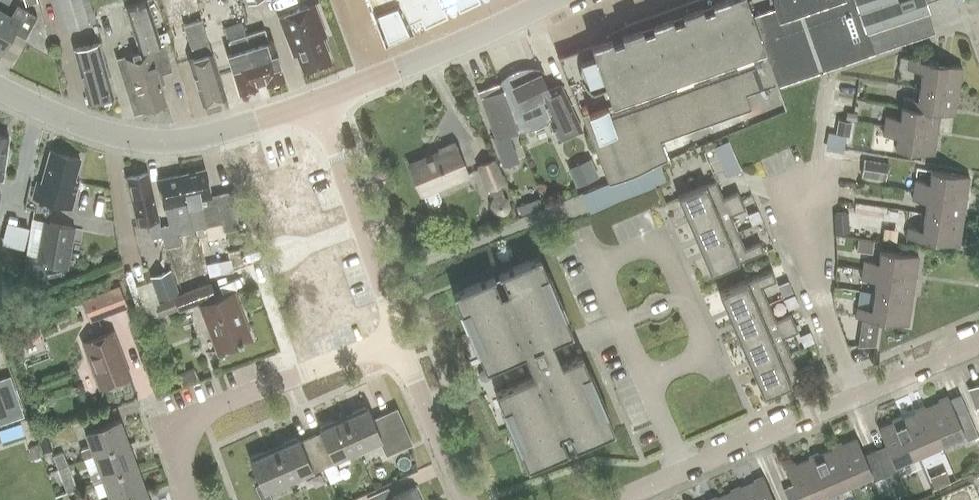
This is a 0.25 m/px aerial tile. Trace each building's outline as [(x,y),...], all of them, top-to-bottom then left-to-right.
[(61,29),(96,18),(91,0),(52,0),(61,29)] [(170,66),(163,45),(161,46),(146,0),(145,0),(125,7),(139,51),(116,59),(133,113),(167,103),(161,84),(164,82),(161,73),(171,69),(170,66)] [(384,38),(466,0),(370,0),(384,38)] [(608,183),(667,159),(660,140),(751,108),(746,94),(777,84),(774,75),(753,15),(747,0),(716,0),(609,38),(612,47),(561,65),(608,183)] [(774,75),(789,70),(793,80),(935,32),(924,2),(929,0),(776,0),(777,5),(777,7),(753,15),(774,75)] [(328,37),(316,4),(279,18),(290,47),(294,46),(304,72),(331,62),(323,39),(328,37)] [(0,10),(0,53),(1,54),(14,32),(25,38),(37,16),(17,5),(10,16),(0,10)] [(183,25),(191,51),(194,60),(190,61),(204,104),(226,97),(200,20),(183,25)] [(264,30),(246,36),(261,86),(283,79),(271,41),(268,42),(264,30)] [(246,36),(228,42),(232,54),(228,55),(240,93),(261,86),(246,36)] [(89,103),(113,96),(98,43),(74,49),(89,103)] [(962,66),(910,58),(901,57),(899,67),(923,71),(921,85),(959,90),(962,66)] [(789,70),(774,75),(777,84),(777,85),(793,80),(789,70)] [(539,124),(550,116),(556,127),(552,129),(558,142),(582,131),(561,85),(549,90),(540,73),(530,78),(530,72),(520,73),(510,78),(502,84),(500,85),(516,131),(517,131),(521,132),(525,131),(526,128),(539,124)] [(516,131),(500,85),(481,92),(481,91),(480,91),(488,113),(485,117),(502,163),(517,158),(509,136),(511,133),(516,131)] [(904,96),(902,107),(940,113),(955,115),(959,90),(921,85),(919,98),(904,96)] [(886,116),(885,125),(937,133),(940,113),(902,107),(901,118),(886,116)] [(833,138),(846,142),(851,121),(838,118),(833,138)] [(937,133),(885,125),(883,135),(898,137),(896,149),(934,154),(937,133)] [(437,188),(467,175),(454,143),(440,148),(441,151),(410,163),(427,205),(433,207),(439,205),(441,199),(437,188)] [(74,181),(79,159),(50,152),(41,184),(36,182),(32,199),(71,209),(78,182),(74,181)] [(568,168),(576,186),(599,176),(591,157),(568,168)] [(865,158),(862,175),(886,180),(889,162),(865,158)] [(504,195),(499,184),(504,182),(494,159),(479,166),(488,188),(490,188),(494,197),(490,202),(490,208),(493,214),(499,216),(505,216),(510,212),(511,206),(509,199),(504,195)] [(207,225),(220,222),(222,221),(225,232),(240,229),(232,191),(210,196),(205,169),(181,174),(189,208),(202,205),(207,225)] [(914,189),(966,197),(970,176),(932,170),(930,182),(915,180),(914,189)] [(162,237),(158,221),(148,173),(127,177),(138,225),(148,223),(152,240),(162,237)] [(160,227),(165,248),(181,244),(178,235),(194,232),(189,208),(181,174),(158,179),(165,213),(167,213),(170,225),(160,227)] [(689,223),(741,200),(738,191),(723,197),(716,180),(677,197),(689,223)] [(927,201),(925,212),(963,217),(966,197),(914,189),(912,199),(927,201)] [(741,200),(689,223),(699,248),(738,232),(730,215),(745,209),(741,200)] [(762,220),(757,209),(747,214),(752,225),(762,220)] [(963,217),(925,212),(922,228),(908,226),(906,237),(959,245),(963,217)] [(75,227),(44,221),(36,262),(67,267),(75,227)] [(738,232),(699,248),(710,274),(763,251),(759,242),(745,248),(738,232)] [(857,248),(876,249),(877,239),(857,238),(857,248)] [(862,269),(915,277),(918,255),(880,250),(878,261),(864,259),(862,269)] [(499,294),(491,277),(453,293),(471,334),(472,334),(471,331),(473,331),(489,368),(502,362),(512,384),(499,389),(515,426),(512,427),(512,425),(510,426),(528,467),(567,450),(559,433),(567,430),(574,447),(613,430),(595,389),(593,390),(594,392),(593,393),(577,355),(569,359),(559,338),(568,334),(552,297),(554,296),(555,298),(556,297),(539,256),(499,273),(506,291),(499,294)] [(874,292),(912,298),(915,277),(862,269),(861,278),(875,281),(874,292)] [(719,294),(730,320),(768,303),(761,287),(776,281),(772,271),(719,294)] [(178,311),(198,304),(216,351),(251,338),(234,290),(215,297),(210,283),(179,295),(160,302),(161,304),(145,310),(131,272),(125,274),(144,325),(159,319),(158,317),(177,310),(178,311)] [(793,291),(788,280),(778,285),(783,296),(793,291)] [(119,284),(81,300),(90,322),(128,307),(119,284)] [(912,298),(874,292),(871,309),(856,307),(854,317),(908,325),(912,298)] [(798,305),(794,294),(784,298),(788,309),(798,305)] [(775,320),(768,303),(730,320),(741,345),(794,322),(790,314),(775,320)] [(17,326),(22,344),(41,339),(36,321),(17,326)] [(752,370),(790,354),(783,337),(798,331),(794,322),(741,345),(752,370)] [(99,388),(130,376),(113,331),(82,343),(99,388)] [(814,341),(809,331),(799,335),(804,346),(814,341)] [(797,371),(790,354),(752,370),(763,397),(816,374),(812,364),(797,371)] [(976,407),(978,405),(978,383),(967,388),(976,407)] [(17,413),(15,398),(0,400),(0,415),(17,413)] [(942,445),(965,435),(967,439),(977,435),(966,410),(956,415),(949,398),(925,409),(942,445)] [(379,440),(386,455),(412,443),(396,408),(373,418),(368,407),(366,408),(365,406),(352,412),(353,414),(344,418),(358,450),(379,440)] [(918,455),(942,445),(925,409),(902,419),(918,455)] [(84,432),(93,456),(128,443),(119,419),(84,432)] [(310,437),(324,468),(334,463),(333,461),(357,450),(343,419),(319,430),(321,432),(310,437)] [(896,465),(918,455),(902,419),(879,429),(886,446),(873,451),(888,487),(890,487),(885,476),(898,471),(896,465)] [(313,472),(324,468),(310,437),(300,442),(298,439),(275,450),(288,480),(312,470),(313,472)] [(857,438),(833,449),(849,485),(873,474),(880,491),(888,487),(873,451),(864,455),(857,438)] [(137,466),(128,443),(93,456),(98,470),(90,473),(94,483),(102,479),(137,466)] [(41,456),(37,446),(27,449),(31,460),(41,456)] [(826,495),(828,499),(838,499),(834,491),(849,485),(833,449),(809,459),(826,495)] [(288,480),(275,450),(249,461),(260,485),(255,487),(261,499),(272,499),(267,490),(288,480)] [(58,469),(68,465),(63,452),(53,456),(58,469)] [(793,484),(783,488),(789,499),(814,499),(826,495),(809,459),(786,469),(793,484)] [(110,499),(118,499),(146,490),(137,466),(102,479),(110,499)] [(929,478),(934,489),(949,482),(945,471),(929,478)] [(66,492),(77,488),(72,475),(61,480),(66,492)] [(741,488),(746,499),(774,499),(765,478),(741,488)] [(414,487),(393,497),(389,488),(367,497),(368,499),(420,499),(414,487)] [(718,498),(719,499),(746,499),(741,488),(718,498)] [(146,490),(118,499),(150,499),(146,490)]
